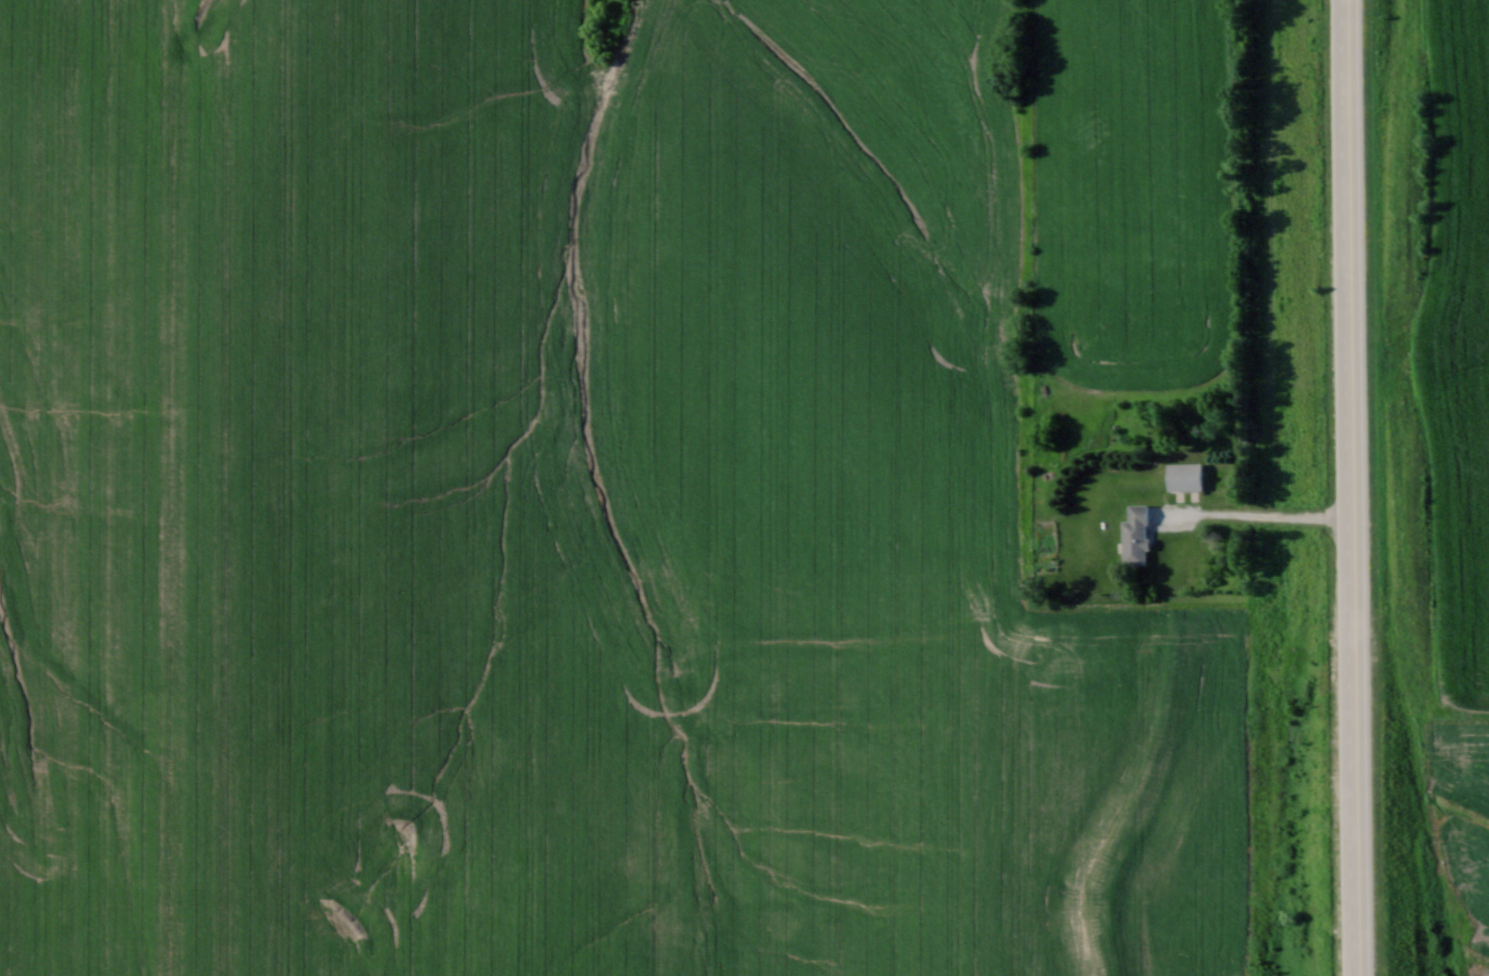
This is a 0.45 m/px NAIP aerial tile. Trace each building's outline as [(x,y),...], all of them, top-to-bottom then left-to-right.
[(1202,489),(1201,463),(1168,463),(1168,490),(1202,489)] [(1122,520),(1122,564),(1148,564),(1148,504),(1129,504),(1129,520),(1122,520)]
